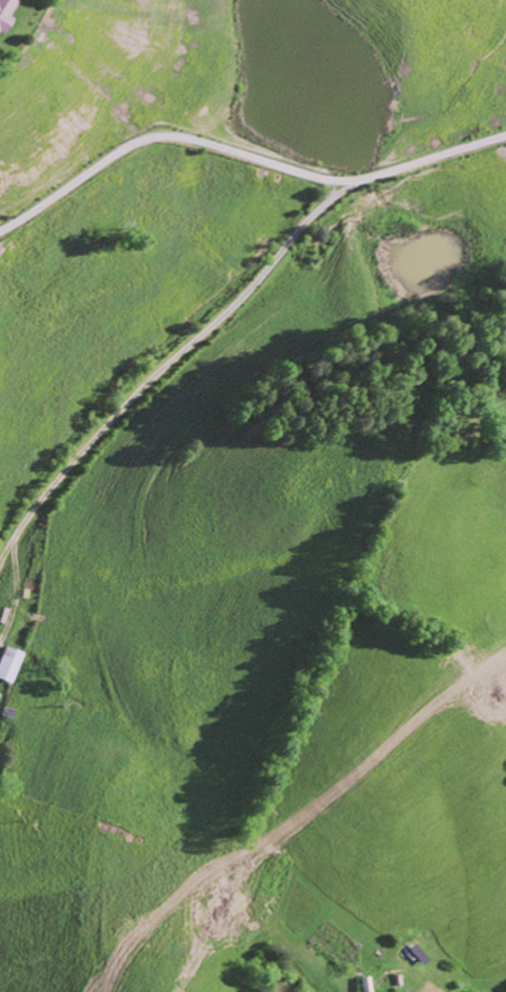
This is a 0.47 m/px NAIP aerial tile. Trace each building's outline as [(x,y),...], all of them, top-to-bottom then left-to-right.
[(13,683),(22,651),(3,646),(0,657),(0,679),(13,683)] [(410,950),(418,959),(424,953),(416,944),(410,950)]
